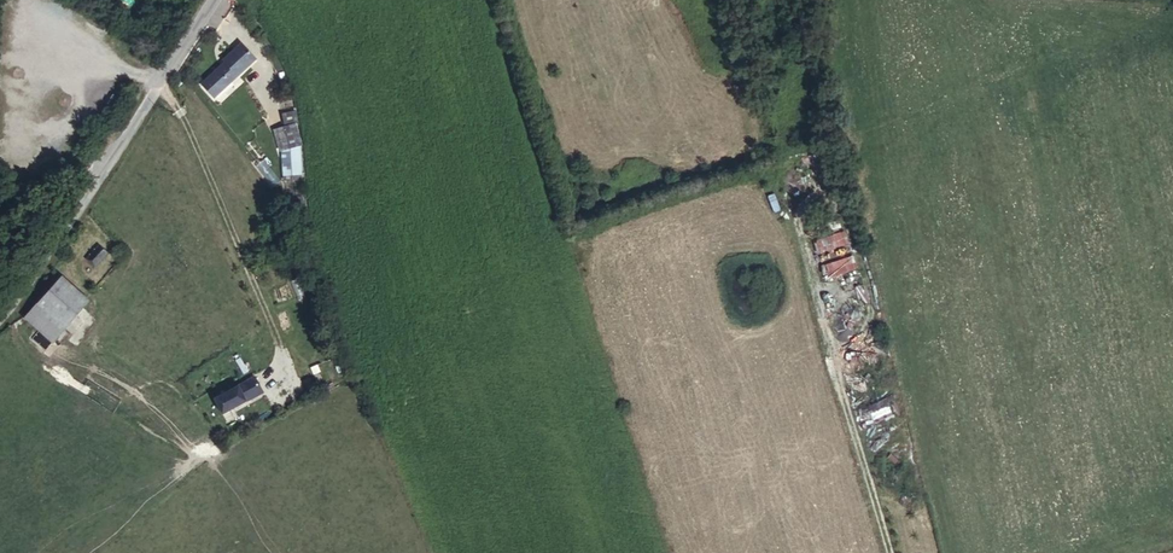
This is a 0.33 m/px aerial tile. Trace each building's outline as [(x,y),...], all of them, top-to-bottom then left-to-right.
[(215,62),(198,86),(211,96),(242,50),(226,40),(212,60),(215,62)] [(291,121),(271,125),(276,143),(296,137),(291,121)] [(778,162),(767,165),(771,183),(783,179),(778,162)] [(586,221),(577,224),(580,234),(589,230),(586,221)] [(845,230),(815,241),(820,253),(849,243),(845,230)] [(104,252),(93,243),(80,258),(92,267),(104,252)] [(851,256),(824,265),(829,279),(856,270),(851,256)] [(75,309),(48,287),(26,314),(53,336),(75,309)] [(892,356),(882,358),(884,368),(894,366),(892,356)] [(257,397),(249,384),(216,404),(224,417),(257,397)] [(876,422),(893,414),(887,399),(869,407),(876,422)]
